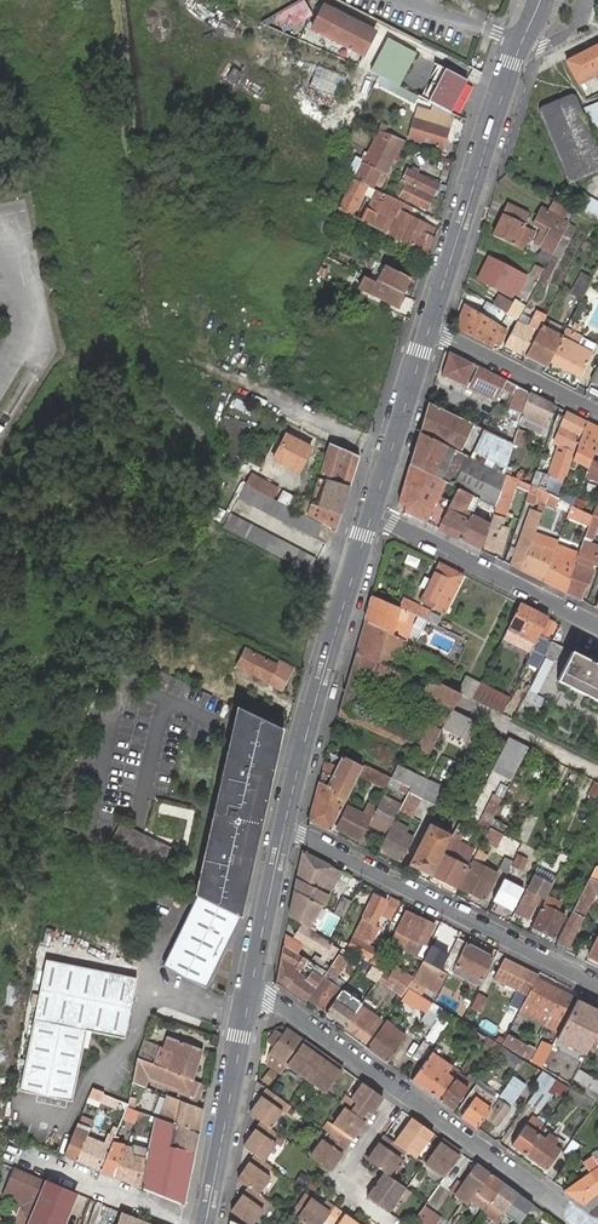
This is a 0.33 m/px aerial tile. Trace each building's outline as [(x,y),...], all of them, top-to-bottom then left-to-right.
[(280,33),(309,16),(300,0),(299,0),(270,17),(280,33)] [(376,31),(323,4),(311,27),(364,55),(376,31)] [(399,86),(416,54),(386,38),(369,71),(378,75),(391,82),(399,86)] [(593,47),(584,52),(593,70),(597,68),(597,44),(593,47)] [(593,70),(584,52),(575,56),(566,61),(568,65),(575,79),(593,70)] [(230,68),(224,79),(233,85),(240,73),(230,68)] [(445,69),(428,101),(433,104),(450,113),(467,80),(445,69)] [(593,70),(575,79),(577,83),(595,75),(593,70)] [(400,87),(399,86),(396,94),(414,103),(418,96),(400,87)] [(577,98),(576,97),(576,96),(573,94),(570,94),(541,106),(540,107),(538,110),(538,112),(566,180),(570,183),(574,182),(597,172),(597,150),(577,98)] [(597,142),(597,102),(584,108),(597,142)] [(450,113),(433,104),(431,112),(418,108),(409,139),(443,150),(452,118),(453,114),(450,113)] [(384,132),(378,129),(362,161),(381,171),(393,146),(398,149),(403,152),(408,142),(384,132)] [(381,171),(386,174),(398,149),(393,146),(381,171)] [(381,171),(362,161),(361,165),(357,172),(353,179),(367,185),(372,188),(374,184),(379,175),(381,171)] [(357,172),(361,165),(356,162),(352,169),(357,172)] [(406,183),(432,196),(438,185),(407,169),(401,181),(406,183)] [(367,185),(353,179),(340,205),(338,208),(352,215),(362,194),(367,185)] [(405,185),(406,183),(401,181),(395,194),(399,196),(405,185)] [(405,185),(399,196),(427,210),(432,198),(405,185)] [(379,191),(374,189),(370,198),(375,200),(379,191)] [(597,221),(597,203),(583,194),(574,208),(597,222),(597,221)] [(372,225),(388,233),(400,211),(403,203),(393,198),(387,195),(383,203),(378,201),(374,208),(372,206),(370,210),(366,208),(361,220),(372,225)] [(502,216),(493,235),(513,245),(521,249),(527,237),(532,239),(536,232),(523,226),(528,214),(508,204),(502,216)] [(549,204),(545,211),(563,221),(567,214),(549,204)] [(548,233),(540,247),(552,253),(567,223),(563,221),(545,211),(541,209),(535,220),(544,225),(542,229),(548,233)] [(414,247),(427,253),(434,238),(431,237),(422,232),(426,224),(413,218),(400,211),(388,233),(401,240),(414,247)] [(435,229),(426,224),(422,232),(431,237),(435,229)] [(552,256),(558,259),(565,247),(558,244),(552,256)] [(548,262),(551,256),(540,250),(537,257),(548,262)] [(375,268),(378,262),(375,260),(371,258),(368,263),(375,268)] [(520,274),(488,258),(477,280),(510,296),(512,292),(517,295),(524,281),(526,277),(520,274)] [(378,280),(386,266),(378,262),(375,268),(370,278),(377,282),(378,280)] [(402,293),(410,279),(386,266),(378,280),(402,293)] [(535,266),(531,274),(538,277),(542,269),(535,266)] [(330,271),(321,267),(318,276),(326,279),(330,271)] [(580,299),(595,271),(592,270),(591,271),(585,267),(571,294),(580,299)] [(398,301),(402,295),(402,293),(378,280),(377,282),(370,278),(367,277),(366,276),(358,289),(370,295),(393,306),(395,307),(398,301)] [(405,296),(402,295),(398,301),(395,307),(398,309),(405,296)] [(517,320),(526,306),(515,300),(511,308),(507,314),(500,309),(496,315),(509,323),(513,317),(517,320)] [(503,304),(500,309),(507,314),(511,308),(503,304)] [(464,306),(455,328),(491,346),(493,343),(498,345),(505,330),(499,327),(464,306)] [(516,323),(504,346),(525,357),(538,331),(529,326),(527,329),(516,323)] [(538,331),(525,357),(546,367),(549,362),(562,338),(540,327),(538,331)] [(566,330),(562,338),(549,362),(561,367),(566,370),(580,377),(592,353),(577,346),(567,342),(572,333),(566,330)] [(581,338),(572,333),(567,342),(577,346),(581,338)] [(449,352),(444,350),(437,374),(442,376),(449,352)] [(473,364),(449,352),(442,376),(454,381),(491,399),(495,401),(502,387),(505,380),(473,364)] [(517,430),(519,423),(528,392),(505,380),(502,387),(514,393),(509,409),(502,424),(516,431),(517,430)] [(547,429),(555,405),(528,392),(519,423),(541,433),(540,434),(545,436),(547,429)] [(428,403),(419,433),(458,452),(472,424),(428,403)] [(577,444),(587,422),(565,411),(557,427),(568,433),(562,444),(556,462),(570,467),(578,445),(577,444)] [(587,422),(577,444),(578,445),(570,467),(574,469),(576,461),(588,467),(594,452),(597,454),(597,427),(587,422)] [(467,456),(452,486),(479,499),(495,507),(506,475),(512,444),(481,430),(467,456)] [(514,437),(512,444),(521,447),(525,432),(517,430),(516,431),(514,437)] [(414,448),(410,464),(444,481),(447,483),(452,486),(467,456),(458,452),(419,433),(414,448)] [(295,439),(286,435),(272,461),(298,474),(311,448),(301,443),(300,444),(294,441),(295,439)] [(321,467),(320,470),(322,471),(327,454),(330,444),(329,443),(321,467)] [(322,471),(320,470),(306,516),(309,517),(312,519),(316,521),(317,522),(323,525),(328,528),(335,532),(337,524),(341,514),(349,487),(358,456),(346,452),(330,444),(327,454),(322,471)] [(593,468),(592,467),(589,475),(597,478),(597,477),(597,455),(593,468)] [(569,470),(570,467),(556,462),(550,476),(564,482),(568,473),(569,470)] [(424,522),(438,529),(451,501),(441,496),(447,483),(444,481),(410,464),(398,503),(402,511),(424,522)] [(549,477),(536,472),(533,479),(531,485),(544,491),(549,477)] [(250,475),(245,484),(252,488),(255,489),(259,492),(265,495),(266,495),(269,497),(270,498),(271,498),(276,488),(250,475)] [(515,485),(529,491),(531,485),(520,480),(518,479),(515,478),(510,476),(506,475),(495,507),(494,512),(505,515),(515,485)] [(252,488),(245,484),(240,494),(238,498),(245,501),(252,488)] [(535,497),(546,501),(548,494),(547,493),(544,491),(531,485),(529,491),(525,502),(533,505),(535,497)] [(252,505),(259,492),(255,489),(252,488),(245,501),(252,505)] [(438,529),(459,539),(470,515),(471,514),(477,502),(479,499),(472,495),(458,488),(451,501),(438,529)] [(259,509),(266,495),(265,495),(259,492),(252,505),(259,509)] [(558,499),(571,505),(572,506),(575,499),(561,492),(558,499)] [(271,498),(270,498),(269,497),(266,495),(259,509),(266,512),(273,499),(271,498)] [(273,516),(280,503),(273,499),(266,512),(273,516)] [(477,502),(494,512),(495,507),(479,499),(477,502)] [(281,520),(288,506),(285,505),(280,503),(273,516),(281,520)] [(568,515),(589,525),(593,516),(592,515),(572,506),(571,505),(568,515)] [(288,524),(295,510),(290,508),(289,507),(288,506),(281,520),(288,524)] [(511,565),(521,570),(533,537),(535,530),(544,507),(540,506),(537,513),(529,511),(511,565)] [(295,527),(302,514),(298,512),(295,510),(288,524),(295,527)] [(237,517),(230,514),(222,527),(230,531),(237,517)] [(309,517),(306,516),(303,515),(302,514),(295,527),(302,531),(309,517)] [(459,539),(481,550),(489,525),(470,515),(459,539)] [(495,515),(485,548),(500,553),(508,528),(502,527),(505,518),(495,515)] [(581,600),(585,588),(587,589),(597,561),(597,546),(590,543),(597,524),(597,518),(593,516),(589,525),(583,541),(578,554),(576,560),(575,562),(573,569),(565,592),(581,600)] [(237,517),(230,531),(237,534),(244,521),(237,517)] [(312,519),(309,517),(302,531),(309,535),(316,521),(312,519)] [(244,521),(237,534),(244,538),(251,525),(244,521)] [(317,522),(316,521),(309,535),(316,538),(323,525),(317,522)] [(251,525),(244,538),(252,542),(259,528),(251,525)] [(259,528),(252,542),(259,546),(266,532),(259,528)] [(521,570),(542,581),(551,559),(552,556),(553,554),(556,547),(557,544),(558,542),(535,530),(533,537),(521,570)] [(266,532),(259,546),(266,549),(273,535),(266,532)] [(273,535),(266,549),(274,553),(280,539),(273,535)] [(280,539),(274,553),(281,557),(288,543),(280,539)] [(288,543),(281,557),(288,560),(295,546),(288,543)] [(542,581),(565,592),(573,569),(575,562),(576,560),(578,554),(557,544),(556,547),(553,554),(552,556),(551,559),(542,581)] [(295,546),(288,560),(296,564),(302,550),(295,546)] [(302,550),(296,564),(303,568),(310,554),(302,550)] [(310,554),(303,568),(310,571),(317,557),(310,554)] [(438,595),(451,569),(439,563),(430,581),(427,580),(424,579),(422,583),(424,585),(427,587),(420,602),(432,608),(438,595)] [(463,575),(451,569),(438,595),(432,608),(444,614),(463,575)] [(393,605),(371,597),(364,621),(404,640),(407,633),(393,626),(393,627),(388,624),(389,618),(395,619),(399,607),(393,605)] [(403,598),(399,607),(426,620),(430,613),(430,612),(403,598)] [(519,604),(510,624),(503,638),(531,653),(532,651),(535,644),(537,640),(547,618),(548,618),(519,604)] [(439,618),(430,613),(426,620),(435,625),(439,618)] [(532,651),(543,657),(544,655),(550,643),(547,641),(556,623),(547,618),(537,640),(535,644),(532,651)] [(395,671),(404,640),(364,621),(338,714),(412,749),(416,740),(356,712),(370,680),(371,680),(397,691),(404,675),(395,671)] [(563,648),(551,642),(550,643),(544,655),(556,661),(563,648)] [(236,666),(240,668),(269,683),(271,677),(284,684),(291,672),(278,665),(245,648),(237,664),(236,666)] [(571,652),(557,681),(597,701),(597,665),(571,652)] [(291,672),(293,667),(281,660),(278,665),(291,672)] [(457,691),(472,699),(480,684),(465,676),(457,691)] [(271,677),(269,683),(272,685),(281,690),(284,684),(271,677)] [(442,728),(452,710),(460,694),(445,686),(429,678),(421,693),(434,701),(416,734),(422,738),(414,754),(425,759),(427,756),(437,738),(442,728)] [(472,699),(472,700),(500,714),(508,698),(480,684),(472,699)] [(539,706),(542,697),(526,692),(523,701),(539,706)] [(232,729),(197,896),(241,917),(251,868),(272,772),(277,749),(282,729),(236,707),(232,729)] [(470,743),(479,724),(452,710),(442,728),(470,743)] [(528,748),(508,738),(492,769),(513,780),(528,748)] [(359,775),(362,768),(342,758),(332,777),(321,771),(318,782),(327,787),(335,791),(333,795),(345,802),(359,775)] [(422,799),(438,808),(439,805),(441,802),(448,789),(430,780),(429,780),(398,764),(391,778),(401,783),(410,787),(400,807),(395,817),(409,824),(422,799)] [(391,778),(389,777),(364,765),(362,768),(359,775),(386,788),(387,786),(391,778)] [(401,783),(391,778),(387,786),(397,791),(401,783)] [(330,832),(345,802),(333,795),(335,791),(327,787),(318,782),(308,821),(330,832)] [(374,815),(373,814),(370,821),(389,831),(392,823),(395,817),(400,807),(384,798),(374,815)] [(351,801),(348,807),(367,817),(370,811),(369,810),(351,801)] [(373,814),(377,807),(375,805),(373,808),(371,807),(369,810),(370,811),(367,817),(348,807),(337,828),(360,840),(370,821),(373,814)] [(438,808),(437,811),(445,815),(447,810),(448,809),(439,805),(438,808)] [(461,817),(447,810),(445,815),(459,822),(461,817)] [(494,817),(484,813),(477,827),(480,828),(487,831),(494,817)] [(397,825),(392,823),(389,831),(379,850),(401,862),(413,838),(394,829),(397,825)] [(170,848),(120,824),(111,842),(161,866),(170,848)] [(430,824),(409,865),(431,876),(443,852),(449,841),(452,835),(430,824)] [(480,828),(475,838),(481,841),(487,831),(480,828)] [(503,835),(490,828),(487,832),(484,840),(497,847),(503,835)] [(451,853),(467,859),(471,846),(455,840),(451,853)] [(512,866),(521,871),(531,852),(522,847),(512,866)] [(479,849),(473,861),(459,887),(485,900),(498,874),(484,867),(487,859),(482,857),(485,851),(479,849)] [(297,879),(294,890),(321,905),(322,906),(328,895),(340,871),(302,852),(297,879)] [(467,864),(443,852),(431,876),(437,879),(441,882),(443,883),(448,885),(455,888),(467,864)] [(592,864),(588,875),(597,879),(597,867),(592,864)] [(512,866),(505,880),(515,884),(521,871),(512,866)] [(527,891),(515,913),(528,919),(540,897),(545,899),(547,896),(552,885),(533,875),(525,890),(527,891)] [(505,880),(504,879),(493,901),(512,911),(523,889),(515,884),(505,880)] [(588,879),(585,886),(597,892),(597,893),(597,885),(588,879)] [(585,886),(571,913),(583,918),(597,892),(585,886)] [(294,890),(289,916),(308,928),(321,905),(294,890)] [(385,900),(374,895),(347,950),(369,963),(370,962),(375,951),(376,949),(360,941),(366,930),(369,932),(385,900)] [(207,987),(241,917),(197,896),(164,966),(207,987)] [(561,903),(547,896),(545,899),(531,927),(541,931),(544,933),(548,935),(554,938),(565,916),(563,915),(557,912),(556,912),(557,909),(561,903)] [(343,897),(335,913),(337,914),(343,917),(351,901),(343,897)] [(400,901),(394,898),(388,910),(386,909),(383,915),(391,920),(400,901)] [(406,945),(419,918),(406,911),(391,940),(405,947),(406,945)] [(583,918),(571,913),(557,942),(568,948),(583,918)] [(434,925),(419,918),(406,945),(415,949),(418,942),(424,945),(434,925)] [(301,926),(295,936),(333,959),(339,949),(301,926)] [(286,937),(285,946),(295,953),(300,945),(286,937)] [(492,957),(457,938),(445,963),(442,969),(448,972),(451,974),(453,971),(456,966),(477,977),(474,982),(478,984),(492,957)] [(588,957),(597,961),(597,938),(588,957)] [(285,946),(283,945),(279,965),(275,983),(304,1003),(308,998),(326,972),(323,969),(295,953),(285,946)] [(326,972),(308,998),(324,1010),(344,983),(332,975),(337,968),(341,970),(351,955),(342,949),(329,967),(326,972)] [(383,955),(375,951),(370,962),(391,974),(395,964),(382,957),(383,955)] [(409,989),(433,1003),(448,972),(442,969),(445,963),(425,953),(416,971),(411,980),(409,986),(408,988),(409,989)] [(322,967),(326,962),(315,955),(311,961),(322,967)] [(536,978),(537,975),(504,958),(493,979),(504,984),(507,986),(511,987),(520,992),(527,995),(536,978)] [(86,1031),(93,1032),(125,1038),(138,979),(47,960),(20,1091),(72,1102),(83,1048),(86,1031)] [(377,978),(380,970),(362,963),(359,971),(377,978)] [(453,971),(474,982),(477,977),(456,966),(453,971)] [(409,986),(411,980),(396,971),(393,977),(409,986)] [(382,972),(377,981),(403,997),(409,989),(408,988),(389,976),(382,972)] [(566,993),(536,978),(527,995),(524,1001),(519,1011),(545,1024),(545,1025),(550,1024),(566,993)] [(326,1013),(345,1027),(360,1005),(361,1004),(342,990),(326,1013)] [(524,1001),(527,995),(520,992),(517,997),(524,1001)] [(488,999),(478,994),(471,1008),(481,1013),(488,999)] [(577,1000),(557,1039),(585,1053),(588,1047),(594,1035),(597,1026),(597,1011),(577,1000)] [(360,1005),(345,1027),(366,1041),(381,1020),(360,1005)] [(432,1005),(421,1020),(430,1026),(440,1012),(432,1005)] [(493,1035),(498,1027),(482,1018),(477,1026),(493,1035)] [(367,1048),(387,1063),(401,1043),(392,1037),(395,1033),(390,1029),(391,1027),(393,1025),(386,1021),(367,1048)] [(594,1035),(588,1047),(594,1050),(597,1041),(597,1026),(594,1035)] [(405,1037),(391,1027),(390,1029),(395,1033),(392,1037),(401,1043),(405,1037)] [(89,1050),(93,1032),(86,1031),(83,1048),(89,1050)] [(471,1038),(479,1044),(484,1036),(476,1031),(471,1038)] [(535,1048),(507,1034),(505,1039),(502,1044),(530,1058),(535,1048)] [(160,1046),(143,1041),(137,1057),(154,1064),(161,1067),(167,1070),(193,1079),(202,1049),(167,1036),(164,1048),(160,1046)] [(484,1043),(499,1052),(502,1048),(502,1047),(484,1036),(479,1044),(482,1045),(484,1043)] [(313,1046),(304,1040),(287,1064),(307,1078),(321,1058),(310,1050),(313,1046)] [(542,1065),(552,1046),(543,1041),(533,1060),(542,1065)] [(323,1054),(313,1046),(310,1050),(321,1058),(323,1054)] [(496,1056),(517,1071),(524,1060),(502,1048),(499,1052),(496,1056)] [(412,1080),(431,1095),(446,1074),(451,1067),(451,1066),(431,1053),(412,1080)] [(321,1058),(307,1078),(327,1092),(341,1072),(329,1064),(332,1061),(323,1054),(321,1058)] [(179,1092),(193,1097),(199,1082),(193,1079),(167,1070),(161,1067),(154,1064),(137,1057),(132,1082),(145,1087),(149,1077),(180,1088),(179,1092)] [(343,1068),(332,1061),(329,1064),(341,1072),(343,1068)] [(431,1095),(439,1100),(454,1079),(459,1073),(451,1067),(446,1074),(431,1095)] [(439,1100),(453,1110),(468,1089),(467,1089),(474,1079),(469,1076),(467,1078),(459,1073),(454,1079),(439,1100)] [(549,1087),(564,1097),(570,1089),(547,1074),(545,1078),(544,1079),(528,1103),(540,1111),(551,1095),(546,1092),(549,1087)] [(509,1108),(525,1085),(515,1078),(499,1101),(487,1118),(497,1125),(498,1124),(501,1120),(503,1117),(509,1108)] [(476,1085),(497,1100),(501,1094),(480,1080),(476,1085)] [(198,1099),(204,1084),(199,1082),(193,1097),(198,1099)] [(383,1097),(363,1083),(350,1100),(344,1095),(339,1103),(345,1107),(351,1112),(365,1122),(383,1097)] [(592,1090),(583,1084),(579,1089),(589,1095),(592,1090)] [(461,1116),(477,1128),(490,1109),(497,1100),(476,1085),(456,1113),(461,1116)] [(102,1098),(104,1092),(92,1087),(89,1097),(96,1100),(98,1101),(101,1102),(102,1098)] [(570,1089),(564,1097),(575,1105),(577,1103),(582,1096),(571,1088),(570,1089)] [(250,1113),(261,1121),(269,1127),(282,1110),(278,1108),(283,1100),(269,1090),(267,1089),(250,1113)] [(198,1133),(203,1109),(167,1096),(158,1118),(198,1133)] [(582,1096),(577,1103),(580,1105),(585,1098),(582,1096)] [(89,1097),(86,1103),(98,1108),(101,1102),(98,1101),(96,1100),(89,1097)] [(135,1097),(129,1097),(129,1100),(130,1101),(127,1107),(133,1109),(135,1097)] [(585,1098),(580,1105),(588,1111),(593,1104),(585,1098)] [(345,1107),(328,1132),(331,1134),(347,1146),(365,1122),(351,1112),(345,1107)] [(128,1108),(123,1119),(134,1123),(139,1112),(128,1108)] [(152,1127),(154,1117),(140,1112),(136,1122),(152,1127)] [(184,1205),(198,1133),(158,1118),(154,1117),(152,1127),(147,1151),(145,1158),(140,1187),(184,1205)] [(406,1126),(427,1141),(433,1133),(412,1118),(406,1126)] [(511,1145),(524,1154),(538,1134),(544,1127),(531,1118),(525,1125),(511,1145)] [(243,1146),(255,1154),(263,1160),(276,1143),(281,1136),(277,1133),(269,1127),(261,1121),(243,1146)] [(76,1127),(64,1156),(76,1160),(86,1137),(88,1132),(89,1131),(90,1128),(78,1122),(76,1127)] [(406,1126),(394,1142),(405,1150),(415,1157),(427,1141),(406,1126)] [(86,1137),(76,1160),(101,1171),(110,1147),(112,1142),(115,1134),(111,1132),(108,1139),(106,1146),(86,1137)] [(310,1157),(320,1164),(330,1171),(347,1146),(331,1134),(326,1142),(323,1139),(310,1157)] [(538,1134),(524,1154),(546,1170),(561,1150),(552,1145),(556,1140),(548,1134),(545,1139),(538,1134)] [(394,1142),(385,1135),(367,1160),(384,1172),(388,1175),(405,1150),(394,1142)] [(110,1147),(101,1171),(115,1177),(122,1154),(123,1154),(123,1153),(124,1146),(124,1144),(116,1143),(119,1137),(115,1136),(113,1142),(112,1142),(110,1147)] [(286,1139),(281,1136),(276,1143),(281,1147),(286,1139)] [(427,1159),(447,1173),(459,1157),(447,1149),(450,1145),(441,1139),(427,1159)] [(572,1139),(563,1152),(571,1157),(574,1152),(579,1145),(572,1139)] [(459,1157),(461,1153),(457,1150),(450,1145),(447,1149),(459,1157)] [(115,1177),(140,1187),(145,1158),(147,1151),(124,1146),(123,1153),(123,1154),(122,1154),(115,1177)] [(266,1174),(272,1166),(263,1160),(255,1154),(237,1179),(249,1187),(258,1194),(270,1176),(266,1174)] [(590,1174),(597,1184),(597,1162),(596,1160),(593,1155),(582,1163),(590,1174)] [(490,1174),(476,1164),(462,1183),(458,1180),(450,1190),(468,1203),(471,1199),(473,1197),(476,1193),(490,1174)] [(7,1186),(35,1198),(42,1180),(14,1168),(7,1186)] [(301,1172),(294,1182),(302,1188),(309,1178),(301,1172)] [(388,1175),(384,1172),(367,1197),(387,1212),(405,1187),(388,1175)] [(503,1183),(490,1174),(476,1193),(473,1197),(476,1199),(479,1195),(490,1203),(503,1183)] [(597,1191),(597,1184),(590,1174),(565,1191),(583,1204),(591,1195),(597,1191)] [(47,1180),(46,1182),(29,1223),(62,1223),(75,1192),(47,1180)] [(517,1193),(503,1183),(490,1203),(485,1209),(484,1212),(497,1222),(499,1219),(503,1213),(513,1220),(527,1200),(517,1193)] [(231,1212),(248,1223),(252,1223),(263,1209),(259,1206),(265,1199),(258,1194),(249,1187),(231,1212)] [(405,1187),(400,1195),(406,1199),(411,1192),(406,1188),(405,1187)] [(305,1223),(321,1223),(324,1220),(334,1207),(325,1201),(323,1203),(321,1206),(310,1198),(304,1194),(297,1203),(298,1204),(291,1214),(296,1218),(305,1223)] [(321,1206),(323,1203),(312,1195),(310,1198),(321,1206)] [(490,1203),(479,1195),(476,1199),(473,1197),(471,1199),(485,1209),(490,1203)] [(533,1204),(527,1200),(513,1220),(518,1223),(533,1204)] [(543,1212),(533,1204),(526,1214),(537,1222),(543,1212)] [(19,1218),(29,1221),(33,1209),(24,1205),(19,1218)] [(334,1207),(324,1220),(329,1223),(357,1223),(334,1207)] [(414,1219),(421,1223),(448,1223),(435,1215),(423,1207),(414,1218),(414,1219)] [(121,1211),(117,1223),(152,1223),(121,1211)]
